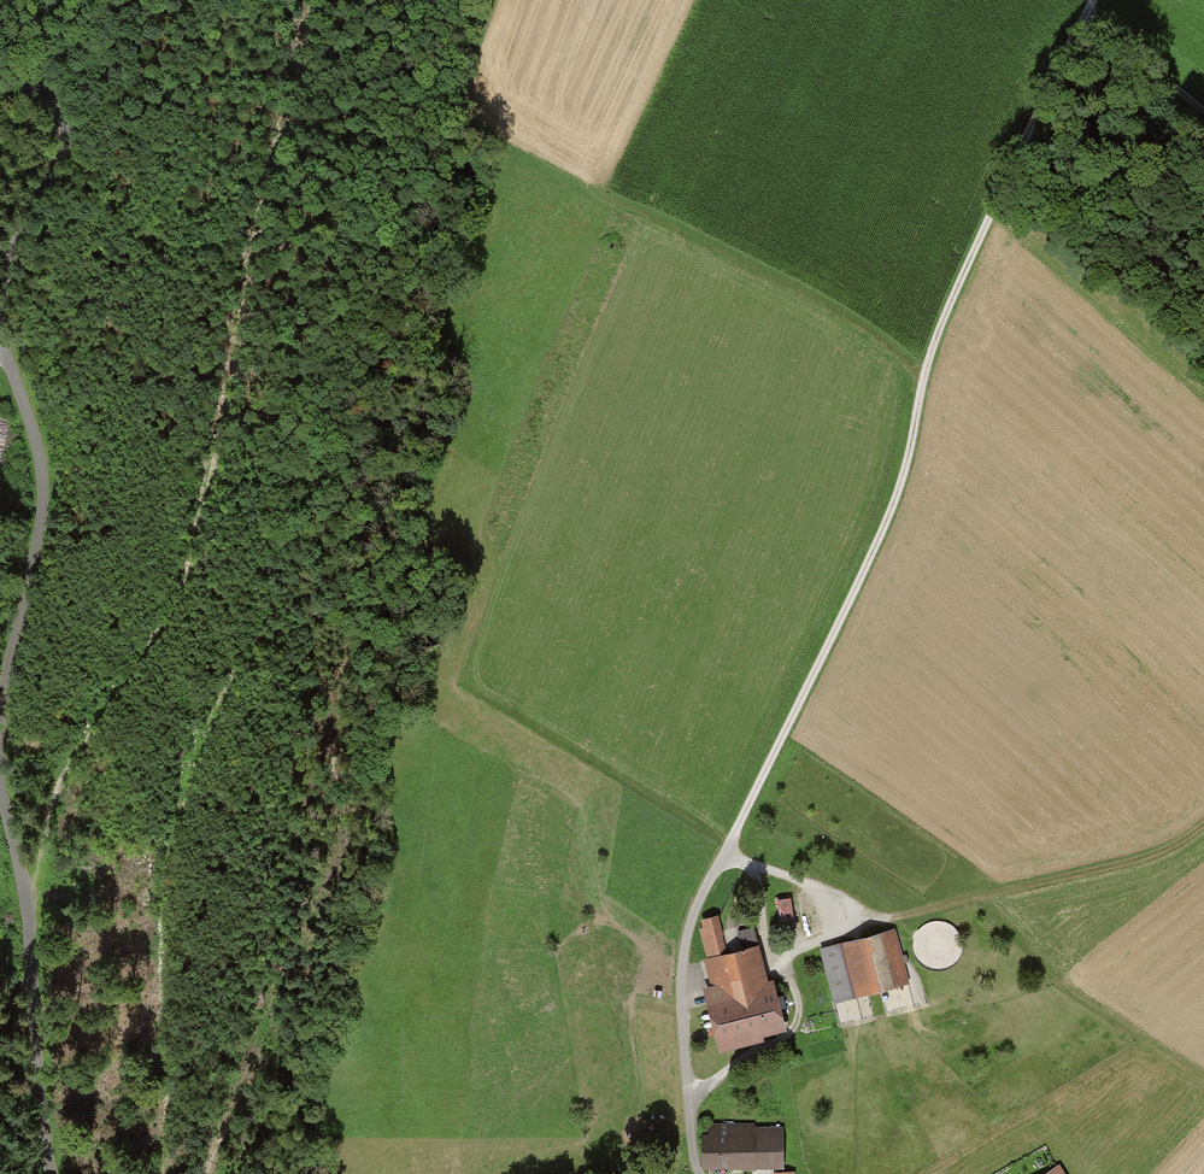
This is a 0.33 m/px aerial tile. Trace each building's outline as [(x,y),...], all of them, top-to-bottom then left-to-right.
[(711,986),(705,987),(722,1049),(760,1039),(759,1033),(786,1026),(773,979),(769,981),(759,944),(728,952),(718,915),(701,919),(703,928),(700,929),(707,957),(704,958),(711,986)] [(895,929),(820,949),(834,1001),(909,980),(895,929)] [(786,1168),(786,1123),(705,1123),(705,1168),(786,1168)] [(1056,1160),(1035,1173),(1065,1173),(1056,1160)]
